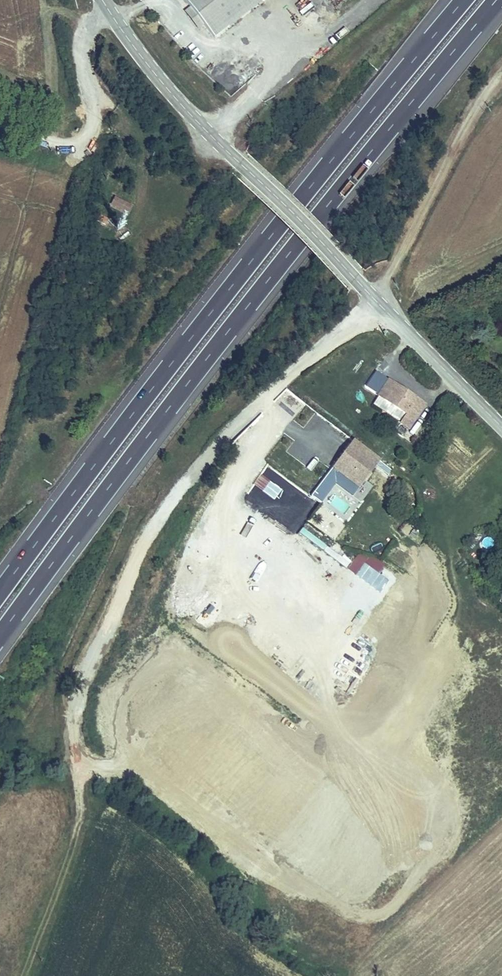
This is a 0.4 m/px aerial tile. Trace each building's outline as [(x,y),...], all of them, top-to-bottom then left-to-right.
[(263,0),(182,0),(189,9),(203,25),(214,38),(263,0)] [(203,25),(189,9),(184,13),(198,29),(203,25)] [(240,85),(250,75),(239,65),(229,75),(240,85)] [(129,213),(133,205),(116,196),(112,205),(129,213)] [(109,219),(103,216),(100,222),(106,226),(109,219)] [(405,428),(420,405),(384,381),(368,403),(405,428)] [(355,498),(380,463),(352,442),(327,477),(355,498)]
